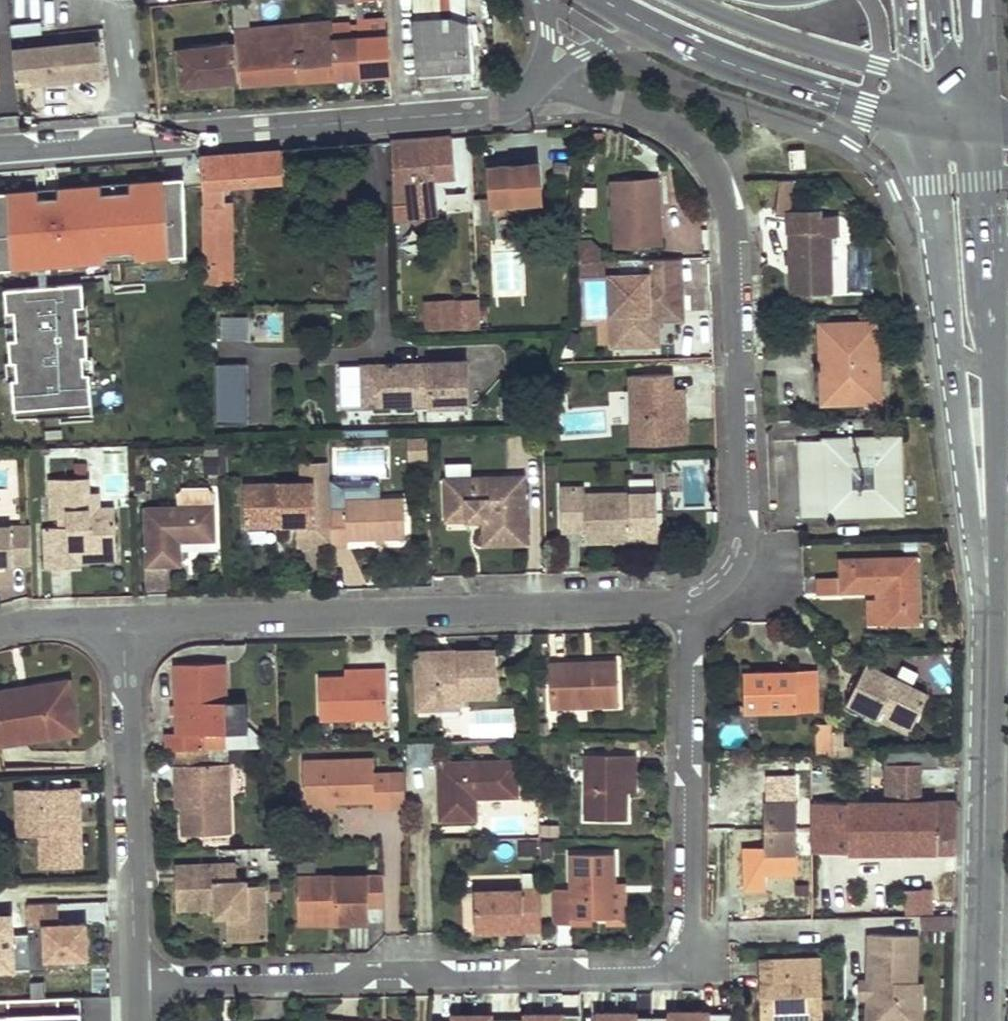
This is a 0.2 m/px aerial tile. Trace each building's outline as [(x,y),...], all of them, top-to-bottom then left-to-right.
[(327,23),(243,30),(239,0),(233,0),(236,35),(234,35),(235,48),(239,82),(239,85),(333,78),(329,40),(327,23)] [(414,21),(448,19),(463,25),(460,0),(437,0),(412,2),(414,21)] [(467,67),(463,25),(448,19),(414,21),(418,70),(467,67)] [(51,45),(49,23),(15,27),(19,83),(103,75),(98,41),(51,45)] [(388,74),(384,36),(357,38),(361,76),(388,74)] [(361,76),(357,38),(329,40),(333,78),(361,76)] [(239,82),(235,48),(179,52),(181,87),(239,82)] [(453,175),(451,136),(390,141),(392,201),(407,200),(409,216),(434,215),(429,176),(453,175)] [(224,184),(282,179),(280,150),(199,156),(205,281),(234,280),(233,204),(224,203),(224,184)] [(801,152),(787,152),(787,170),(803,170),(801,152)] [(507,164),(506,158),(486,160),(489,203),(491,203),(505,202),(539,200),(536,162),(507,164)] [(437,212),(471,212),(470,159),(455,159),(455,181),(437,181),(437,212)] [(566,163),(553,163),(550,187),(564,189),(566,163)] [(655,170),(612,171),(614,249),(657,248),(655,170)] [(183,186),(183,177),(164,179),(165,188),(183,186)] [(183,186),(165,188),(164,179),(130,181),(131,190),(102,193),(102,184),(58,187),(59,196),(39,198),(39,189),(6,192),(7,201),(0,201),(0,262),(9,261),(10,269),(40,266),(39,260),(59,258),(60,264),(108,261),(107,253),(136,251),(136,258),(186,254),(183,186)] [(131,190),(130,181),(102,184),(102,193),(131,190)] [(784,218),(788,293),(828,291),(826,235),(834,234),(833,214),(814,214),(814,208),(787,209),(792,181),(777,182),(771,216),(784,218)] [(58,187),(39,189),(39,198),(59,196),(58,187)] [(486,222),(485,198),(472,199),(473,224),(486,222)] [(505,202),(491,203),(492,212),(506,211),(505,202)] [(598,248),(590,240),(577,241),(579,260),(591,260),(598,260),(598,248)] [(108,261),(108,262),(136,260),(136,258),(136,251),(107,253),(108,261)] [(47,274),(61,272),(60,264),(59,258),(39,260),(40,266),(41,286),(42,299),(49,298),(48,286),(47,274)] [(579,267),(579,273),(584,273),(591,266),(591,260),(579,260),(579,267)] [(0,262),(0,271),(10,270),(10,269),(9,261),(0,262)] [(679,275),(609,276),(611,346),(648,345),(648,312),(674,312),(674,290),(679,289),(679,275)] [(41,286),(6,289),(8,312),(15,311),(18,338),(10,339),(17,419),(94,413),(87,332),(80,333),(77,306),(85,306),(83,283),(48,286),(49,298),(42,299),(41,286)] [(679,319),(679,289),(674,290),(674,312),(648,312),(648,345),(655,345),(655,320),(679,319)] [(476,297),(456,297),(456,302),(457,327),(478,326),(476,297)] [(456,302),(427,303),(428,328),(457,327),(456,302)] [(85,306),(77,306),(80,333),(87,332),(89,332),(87,305),(85,306)] [(18,338),(15,311),(8,312),(6,312),(8,339),(10,339),(18,338)] [(247,338),(247,316),(220,315),(220,337),(247,338)] [(873,320),(851,321),(851,325),(848,330),(841,331),(837,325),(837,321),(815,322),(818,402),(840,401),(840,397),(843,392),(850,392),(854,397),(854,400),(876,400),(873,320)] [(851,321),(837,321),(837,325),(841,331),(848,330),(851,325),(851,321)] [(419,368),(410,368),(410,362),(394,363),(394,361),(384,361),(384,363),(373,363),(374,371),(366,379),(359,379),(359,381),(360,405),(426,402),(426,405),(465,404),(464,359),(426,360),(426,361),(419,362),(419,368)] [(245,362),(223,362),(224,398),(247,397),(245,362)] [(374,371),(373,363),(358,364),(359,379),(366,379),(374,371)] [(668,374),(639,375),(641,444),(683,443),(682,416),(671,416),(671,407),(681,407),(681,388),(669,389),(668,374)] [(360,405),(359,381),(344,382),(345,405),(360,405)] [(840,397),(840,401),(854,400),(854,397),(850,392),(843,392),(840,397)] [(225,422),(248,422),(247,397),(224,398),(225,422)] [(682,416),(681,407),(671,407),(671,416),(682,416)] [(900,432),(822,436),(825,502),(840,514),(904,511),(900,432)] [(825,502),(822,436),(797,437),(801,516),(840,514),(825,502)] [(426,437),(390,438),(391,462),(427,460),(426,437)] [(327,505),(325,462),(298,463),(298,481),(310,481),(312,526),(294,526),(295,546),(313,546),(313,543),(328,542),(327,505)] [(522,474),(441,478),(443,519),(481,517),(481,544),(524,542),(522,474)] [(84,475),(47,477),(49,517),(54,517),(63,517),(64,525),(55,525),(42,526),(43,568),(73,567),(73,562),(73,546),(88,545),(88,553),(113,552),(111,506),(95,507),(94,491),(85,492),(84,475)] [(298,481),(240,483),(242,528),(264,528),(264,523),(277,523),(277,527),(294,526),(312,526),(310,481),(298,481)] [(211,538),(209,505),(209,490),(205,487),(177,488),(174,492),(174,506),(141,508),(144,565),(177,564),(176,540),(211,538)] [(583,487),(558,487),(559,531),(583,531),(584,542),(618,541),(617,533),(657,532),(656,491),(583,494),(583,487)] [(343,504),(327,505),(328,542),(346,542),(346,536),(403,534),(401,497),(343,499),(343,504)] [(63,517),(54,517),(55,525),(64,525),(63,517)] [(27,525),(0,526),(0,566),(28,564),(27,525)] [(617,533),(618,541),(657,540),(657,532),(617,533)] [(113,560),(113,552),(88,553),(88,545),(73,546),(73,562),(113,560)] [(917,555),(839,556),(840,590),(884,589),(884,599),(885,618),(885,623),(920,622),(917,555)] [(885,618),(884,599),(870,600),(870,618),(885,618)] [(494,649),(455,651),(456,661),(425,662),(426,688),(414,689),(415,711),(459,709),(459,698),(495,696),(494,649)] [(456,661),(455,651),(413,652),(414,689),(426,688),(425,662),(456,661)] [(562,662),(546,663),(548,709),(615,706),(613,661),(588,661),(589,669),(562,670),(562,662)] [(588,661),(562,662),(562,670),(589,669),(588,661)] [(174,750),(201,750),(200,733),(225,732),(240,732),(246,726),(245,706),(239,700),(224,701),(223,663),(171,664),(173,734),(163,734),(163,751),(174,750)] [(929,694),(868,667),(850,708),(883,722),(886,715),(914,727),(929,694)] [(344,678),(317,679),(318,721),(387,718),(384,669),(367,669),(367,677),(344,678)] [(367,669),(343,670),(344,678),(367,677),(367,669)] [(818,678),(746,678),(746,719),(818,720),(818,678)] [(65,682),(25,689),(19,696),(14,697),(12,691),(0,693),(0,744),(46,736),(47,738),(76,733),(72,710),(70,710),(65,682)] [(25,689),(12,691),(14,697),(19,696),(25,689)] [(886,715),(883,722),(911,734),(914,727),(886,715)] [(832,726),(816,726),(817,734),(832,734),(832,726)] [(832,734),(833,759),(841,759),(841,751),(841,733),(832,734)] [(818,760),(833,759),(832,734),(817,734),(818,760)] [(201,750),(174,750),(174,767),(203,766),(203,750),(201,750)] [(853,751),(841,751),(841,759),(853,759),(853,751)] [(634,771),(634,755),(584,755),(583,820),(625,821),(625,791),(638,791),(638,772),(634,771)] [(372,759),(302,762),(303,802),(335,801),(372,800),(372,807),(390,807),(389,773),(372,774),(372,759)] [(516,761),(438,764),(440,820),(476,819),(476,799),(476,795),(483,795),(483,799),(517,798),(516,761)] [(957,849),(958,801),(921,800),(921,762),(887,763),(884,801),(813,801),(813,849),(957,849)] [(203,766),(174,767),(175,785),(180,784),(181,809),(182,838),(228,836),(226,765),(203,766)] [(766,788),(808,788),(808,768),(766,768),(766,788)] [(389,773),(390,807),(404,806),(403,773),(389,773)] [(79,806),(78,788),(17,790),(17,810),(29,810),(30,838),(40,838),(40,853),(40,863),(81,863),(80,852),(79,821),(72,821),(71,806),(79,806)] [(335,801),(303,802),(303,809),(335,808),(335,801)] [(766,802),(764,851),(796,851),(798,802),(766,802)] [(29,810),(17,810),(17,838),(30,838),(29,810)] [(551,842),(540,842),(541,856),(552,855),(551,842)] [(615,856),(571,855),(570,890),(554,889),(554,925),(571,925),(571,919),(589,920),(608,920),(608,887),(615,886),(615,856)] [(234,862),(174,864),(175,905),(214,904),(214,899),(226,899),(226,912),(228,938),(265,937),(263,883),(244,883),(244,878),(235,878),(234,862)] [(382,903),(382,873),(367,874),(368,904),(382,903)] [(367,874),(297,876),(298,913),(336,912),(336,922),(369,921),(368,904),(367,874)] [(539,889),(474,890),(474,931),(541,929),(539,889)] [(214,899),(214,904),(215,913),(226,912),(226,899),(214,899)] [(56,919),(54,900),(26,902),(30,965),(45,964),(44,953),(88,950),(86,917),(56,919)] [(336,912),(298,913),(298,922),(336,922),(336,912)] [(918,938),(870,936),(869,983),(868,1002),(868,1020),(921,1020),(922,999),(916,999),(916,985),(918,938)] [(761,963),(762,997),(768,997),(768,1006),(762,1005),(762,1020),(820,1020),(819,962),(761,963)] [(79,993),(0,997),(0,1020),(80,1020),(79,993)] [(652,1018),(652,1020),(689,1020),(689,1012),(670,1013),(671,1018),(652,1018)] [(689,1012),(689,1020),(729,1020),(729,1014),(707,1014),(707,1012),(689,1012)]
